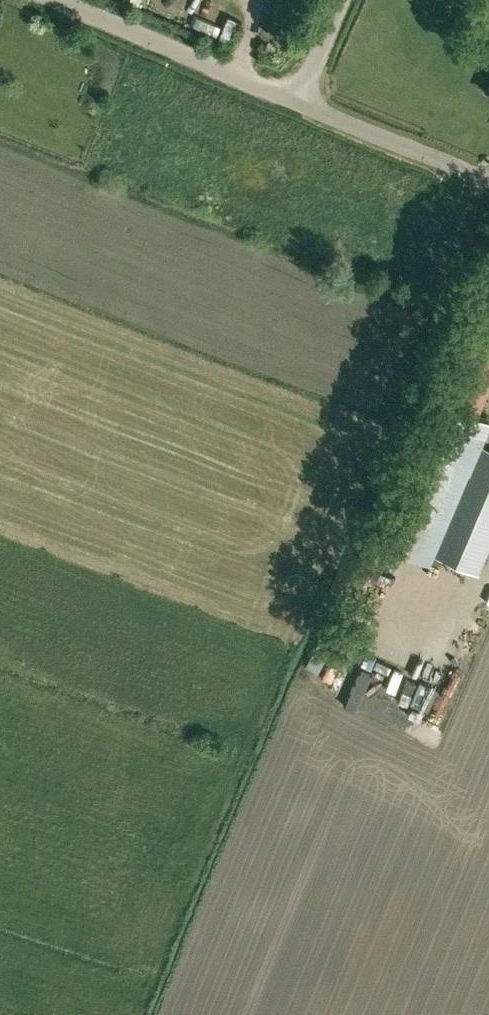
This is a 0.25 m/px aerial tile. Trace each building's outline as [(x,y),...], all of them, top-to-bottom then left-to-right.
[(472,430),(429,412),(375,540),(416,558),(417,559),(472,430)] [(481,446),(434,554),(476,572),(488,543),(488,449),(481,446)]
